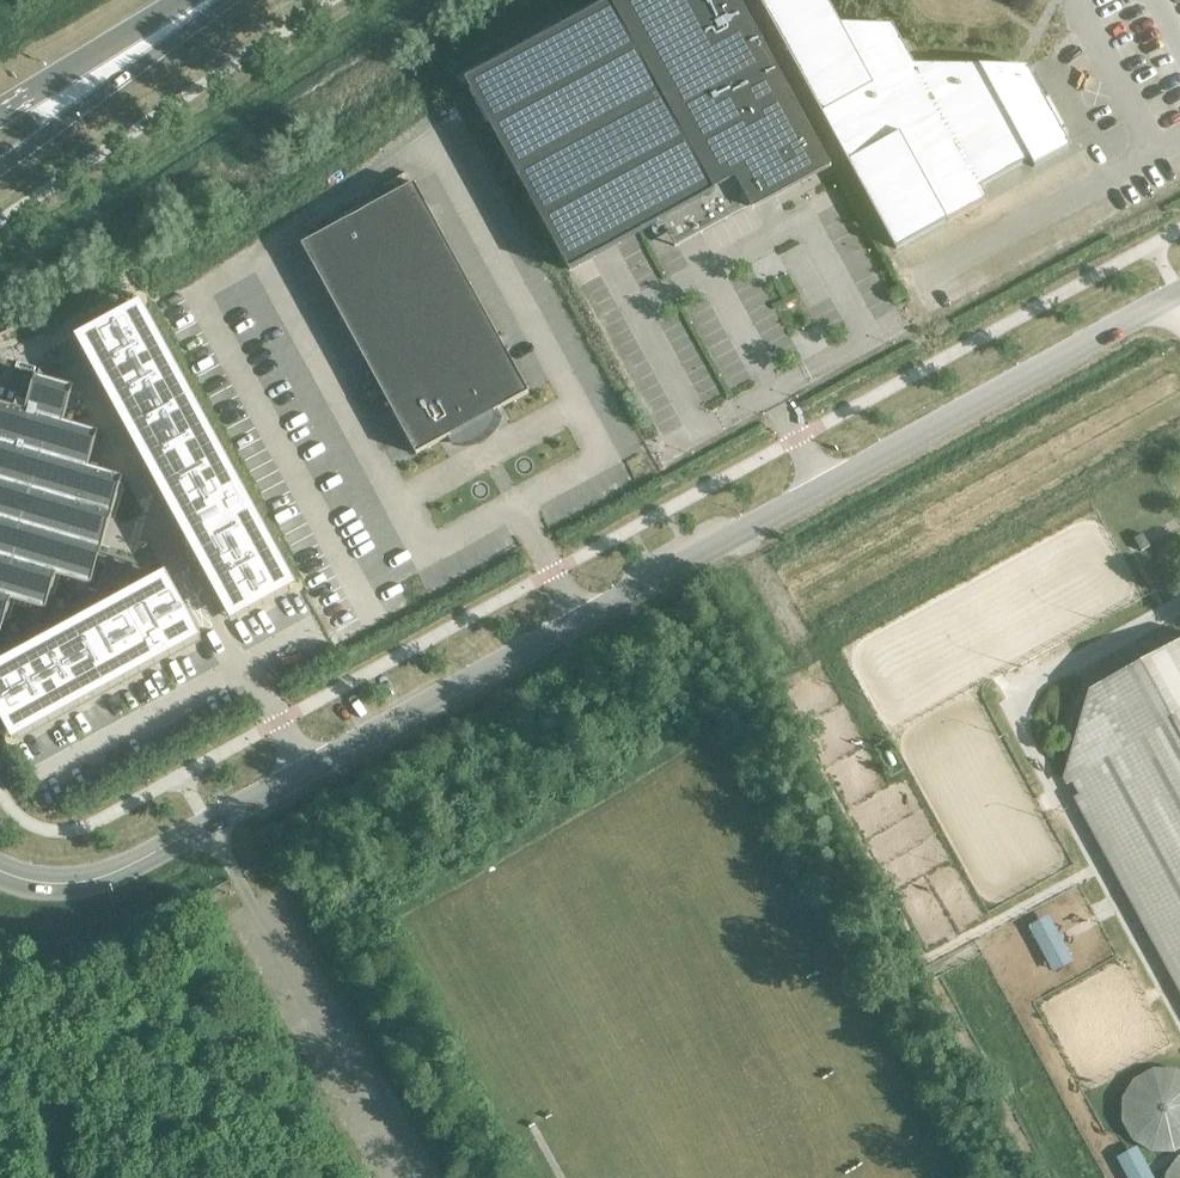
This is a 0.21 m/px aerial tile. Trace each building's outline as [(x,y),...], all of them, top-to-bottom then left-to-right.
[(829,164),(739,0),(605,0),(607,3),(465,81),(569,272),(661,222),(655,225),(654,226),(654,227),(653,228),(653,230),(653,231),(653,233),(654,234),(656,235),(657,236),(659,236),(661,236),(667,232),(675,247),(750,206),(753,211),(831,168),(829,164)] [(1058,123),(1045,100),(1050,98),(1049,96),(1044,99),(1027,67),(914,64),(893,25),(840,24),(827,0),(760,0),(896,249),(988,199),(981,186),(1030,159),(1034,167),(1071,147),(1063,133),(1068,131),(1067,130),(1063,132),(1058,123)] [(416,454),(529,393),(415,183),(302,245),(416,454)] [(139,310),(84,340),(234,614),(288,584),(139,310)] [(1,634),(11,599),(46,610),(57,572),(94,583),(99,564),(76,557),(72,549),(71,549),(73,542),(102,550),(123,477),(88,467),(98,432),(63,422),(74,387),(36,376),(28,402),(16,399),(13,407),(0,403),(0,634),(1,634)] [(0,671),(0,704),(16,733),(199,633),(169,578),(0,671)] [(1097,696),(1124,747),(1070,777),(1179,977),(1179,651),(1097,696)]
